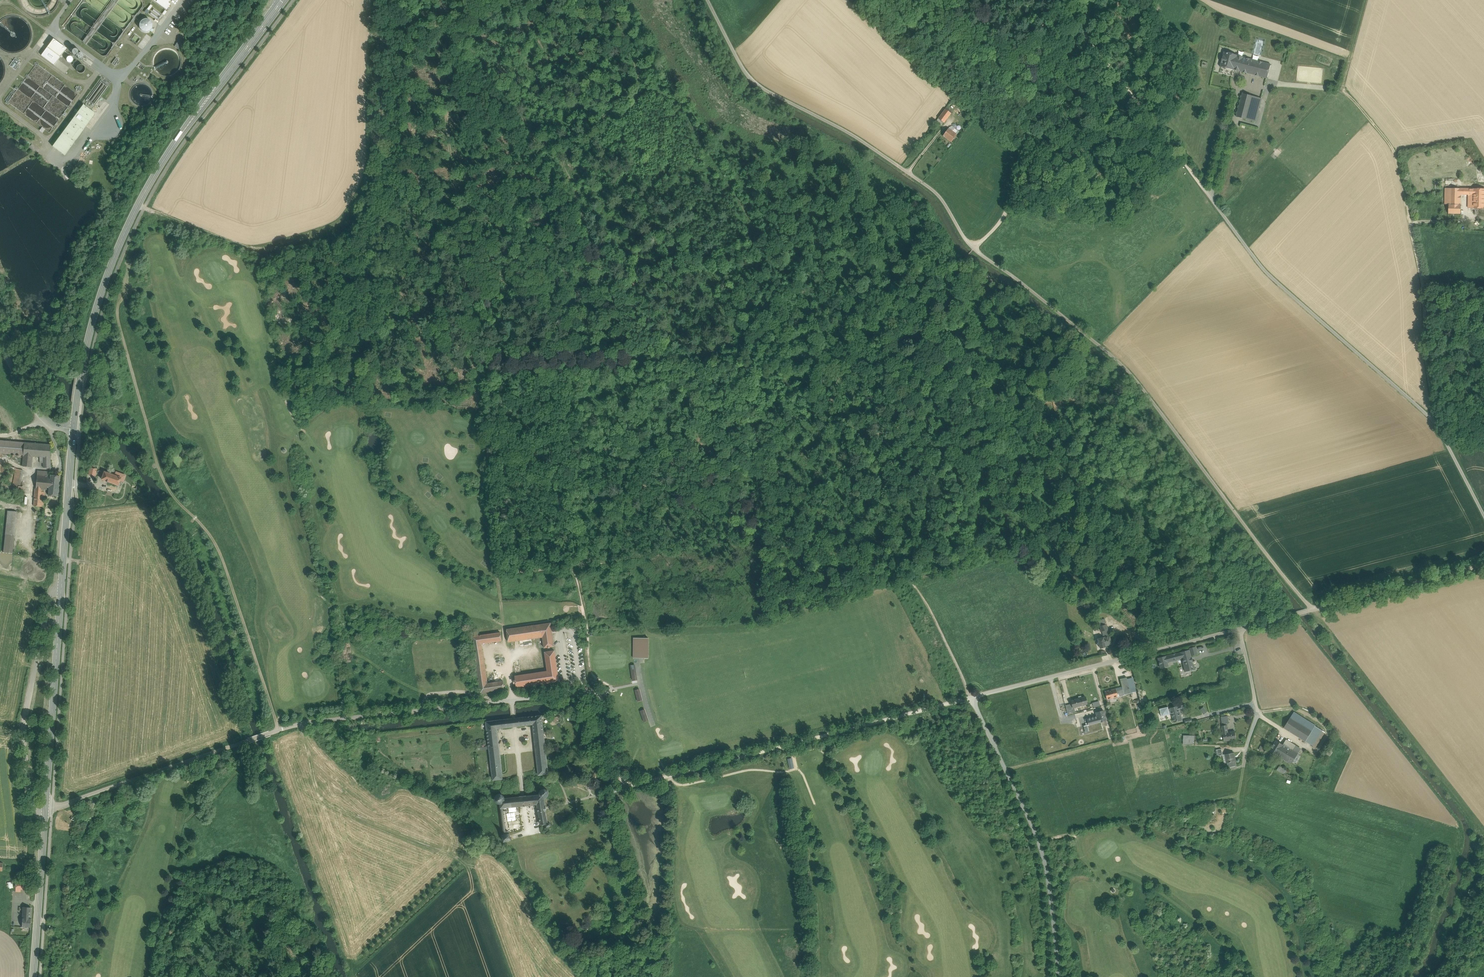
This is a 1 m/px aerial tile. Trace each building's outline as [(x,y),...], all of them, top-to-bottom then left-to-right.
[(166,10),(170,5),(168,3),(170,0),(153,0),(166,10)] [(147,20),(145,20),(142,21),(140,23),(140,26),(140,29),(141,31),(144,33),(146,33),(149,32),(151,31),(152,28),(153,26),(152,23),(150,21),(147,20)] [(53,39),(41,56),(54,65),(66,49),(53,39)] [(1238,56),(1224,52),(1221,67),(1234,70),(1238,56)] [(1271,64),(1238,56),(1234,70),(1267,78),(1271,64)] [(16,69),(21,62),(15,58),(10,65),(16,69)] [(81,66),(79,66),(78,67),(77,69),(77,71),(78,73),(79,74),(81,74),(83,73),(85,72),(85,70),(84,68),(83,67),(81,66)] [(1246,95),(1242,93),(1236,117),(1248,120),(1254,96),(1246,95)] [(1261,98),(1254,96),(1248,120),(1255,122),(1261,98)] [(83,105),(53,146),(65,155),(95,114),(83,105)] [(945,109),(938,119),(944,123),(951,114),(945,109)] [(957,135),(948,129),(943,136),(951,142),(957,135)] [(1483,169),(1476,161),(1471,164),(1476,169),(1483,169)] [(1461,179),(1445,178),(1445,188),(1461,188),(1461,179)] [(1461,188),(1445,188),(1444,204),(1448,204),(1460,204),(1461,194),(1461,188)] [(1473,189),(1473,197),(1473,208),(1479,208),(1483,208),(1483,189),(1478,189),(1473,189)] [(1460,204),(1448,204),(1448,213),(1460,214),(1461,204),(1460,204)] [(0,440),(0,453),(23,455),(24,443),(0,440)] [(50,445),(24,443),(23,455),(33,456),(40,457),(43,457),(50,458),(50,445)] [(33,456),(23,455),(22,466),(32,467),(33,456)] [(22,473),(15,472),(12,486),(19,487),(22,473)] [(120,480),(121,478),(115,476),(104,472),(102,479),(118,485),(120,480)] [(116,472),(115,476),(121,478),(120,480),(123,481),(125,475),(116,472)] [(48,476),(37,475),(36,489),(42,489),(47,490),(48,476)] [(59,476),(50,475),(48,495),(57,496),(59,476)] [(36,489),(35,489),(34,506),(46,507),(48,492),(42,491),(42,489),(36,489)] [(17,512),(8,511),(5,535),(14,536),(17,512)] [(14,536),(5,535),(3,552),(12,553),(14,536)] [(550,623),(541,624),(543,637),(544,648),(554,646),(550,623)] [(541,624),(507,629),(508,642),(543,637),(541,624)] [(1108,630),(1104,631),(1106,637),(1098,639),(1100,648),(1105,647),(1105,646),(1112,644),(1108,630)] [(496,633),(489,634),(490,642),(497,641),(496,633)] [(482,635),(472,637),(474,652),(482,651),(481,643),(483,643),(482,635)] [(648,638),(634,638),(634,658),(644,658),(648,658),(648,638)] [(1195,648),(1188,650),(1190,657),(1197,655),(1195,648)] [(1188,650),(1179,653),(1181,659),(1184,673),(1194,671),(1190,657),(1188,650)] [(482,651),(474,652),(476,667),(484,666),(482,651)] [(547,671),(523,675),(522,669),(517,670),(518,675),(515,676),(516,688),(559,681),(554,651),(545,652),(547,671)] [(1179,653),(1171,654),(1173,660),(1172,660),(1173,661),(1181,659),(1179,653)] [(1171,654),(1158,658),(1160,668),(1168,666),(1167,662),(1172,660),(1173,660),(1171,654)] [(503,681),(487,683),(484,666),(476,667),(480,693),(504,689),(503,681)] [(1130,693),(1126,677),(1120,679),(1124,695),(1130,693)] [(1115,689),(1105,692),(1107,700),(1117,697),(1115,689)] [(1085,697),(1070,701),(1071,704),(1072,708),(1074,708),(1087,704),(1085,697)] [(1071,704),(1065,706),(1068,713),(1075,711),(1074,708),(1072,708),(1071,704)] [(1184,704),(1171,708),(1174,722),(1182,720),(1180,710),(1186,709),(1184,704)] [(1161,716),(1169,714),(1167,706),(1159,708),(1161,716)] [(645,710),(640,712),(645,722),(649,721),(645,710)] [(1104,710),(1096,713),(1096,716),(1087,718),(1088,725),(1087,725),(1089,731),(1093,730),(1093,729),(1097,728),(1097,729),(1102,728),(1101,722),(1106,720),(1104,710)] [(1308,721),(1294,712),(1290,718),(1305,727),(1308,721)] [(512,719),(486,721),(489,746),(489,749),(493,780),(502,779),(497,729),(515,727),(533,725),(534,732),(543,731),(542,715),(516,718),(514,718),(512,719)] [(1305,727),(1290,718),(1284,728),(1306,741),(1312,731),(1305,727)] [(1315,726),(1308,721),(1305,727),(1312,731),(1315,726)] [(1315,726),(1312,731),(1306,741),(1313,746),(1323,731),(1315,726)] [(543,731),(534,732),(539,775),(549,774),(543,731)] [(1235,732),(1228,733),(1228,731),(1223,731),(1224,741),(1236,739),(1235,732)] [(1195,736),(1184,736),(1183,745),(1194,745),(1195,736)] [(1276,740),(1270,751),(1277,756),(1277,755),(1284,745),(1283,745),(1276,740)] [(1301,749),(1286,740),(1283,745),(1284,745),(1277,755),(1292,764),(1301,749)] [(1234,753),(1225,754),(1227,763),(1228,768),(1237,766),(1236,761),(1234,753)] [(1287,771),(1279,766),(1277,770),(1285,775),(1287,771)] [(498,803),(500,804),(504,834),(502,835),(504,842),(511,840),(509,833),(506,834),(503,808),(512,807),(520,806),(524,805),(537,804),(538,810),(541,825),(546,824),(547,827),(548,827),(549,827),(550,826),(551,825),(550,824),(550,823),(549,823),(548,823),(545,811),(546,811),(546,808),(546,807),(545,806),(544,806),(544,798),(546,798),(547,796),(548,795),(548,793),(548,791),(547,790),(545,789),(543,789),(542,789),(540,790),(539,792),(539,794),(540,795),(526,796),(523,797),(520,797),(505,798),(504,796),(503,795),(501,794),(499,794),(497,794),(496,796),(495,797),(495,799),(495,801),(497,803),(498,803)] [(511,816),(515,816),(514,812),(506,813),(507,825),(512,824),(511,816)] [(26,882),(16,882),(16,892),(21,892),(21,889),(26,889),(26,882)] [(31,907),(23,907),(23,908),(22,927),(30,927),(31,918),(30,918),(31,907)]
